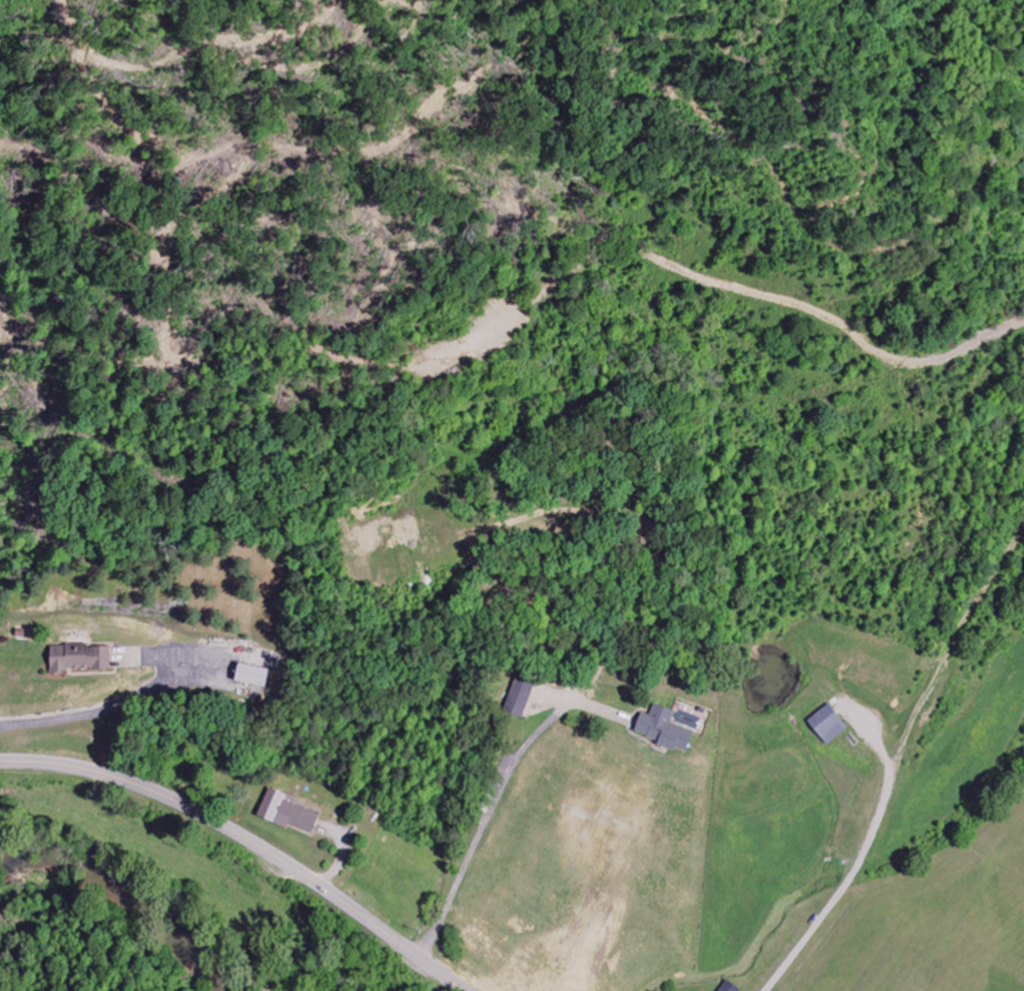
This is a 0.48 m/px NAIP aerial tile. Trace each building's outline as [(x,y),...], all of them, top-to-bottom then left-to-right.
[(109,648),(86,649),(86,646),(50,647),(51,673),(110,671),(109,648)] [(542,663),(524,656),(505,712),(523,718),(542,663)] [(235,683),(264,688),(268,670),(238,665),(235,683)] [(634,735),(687,754),(695,733),(671,724),(675,713),(655,705),(651,716),(642,713),(634,735)] [(850,729),(829,705),(808,723),(828,747),(850,729)] [(258,819),(287,829),(289,825),(313,834),(320,815),(284,802),(286,796),(269,790),(258,819)]
